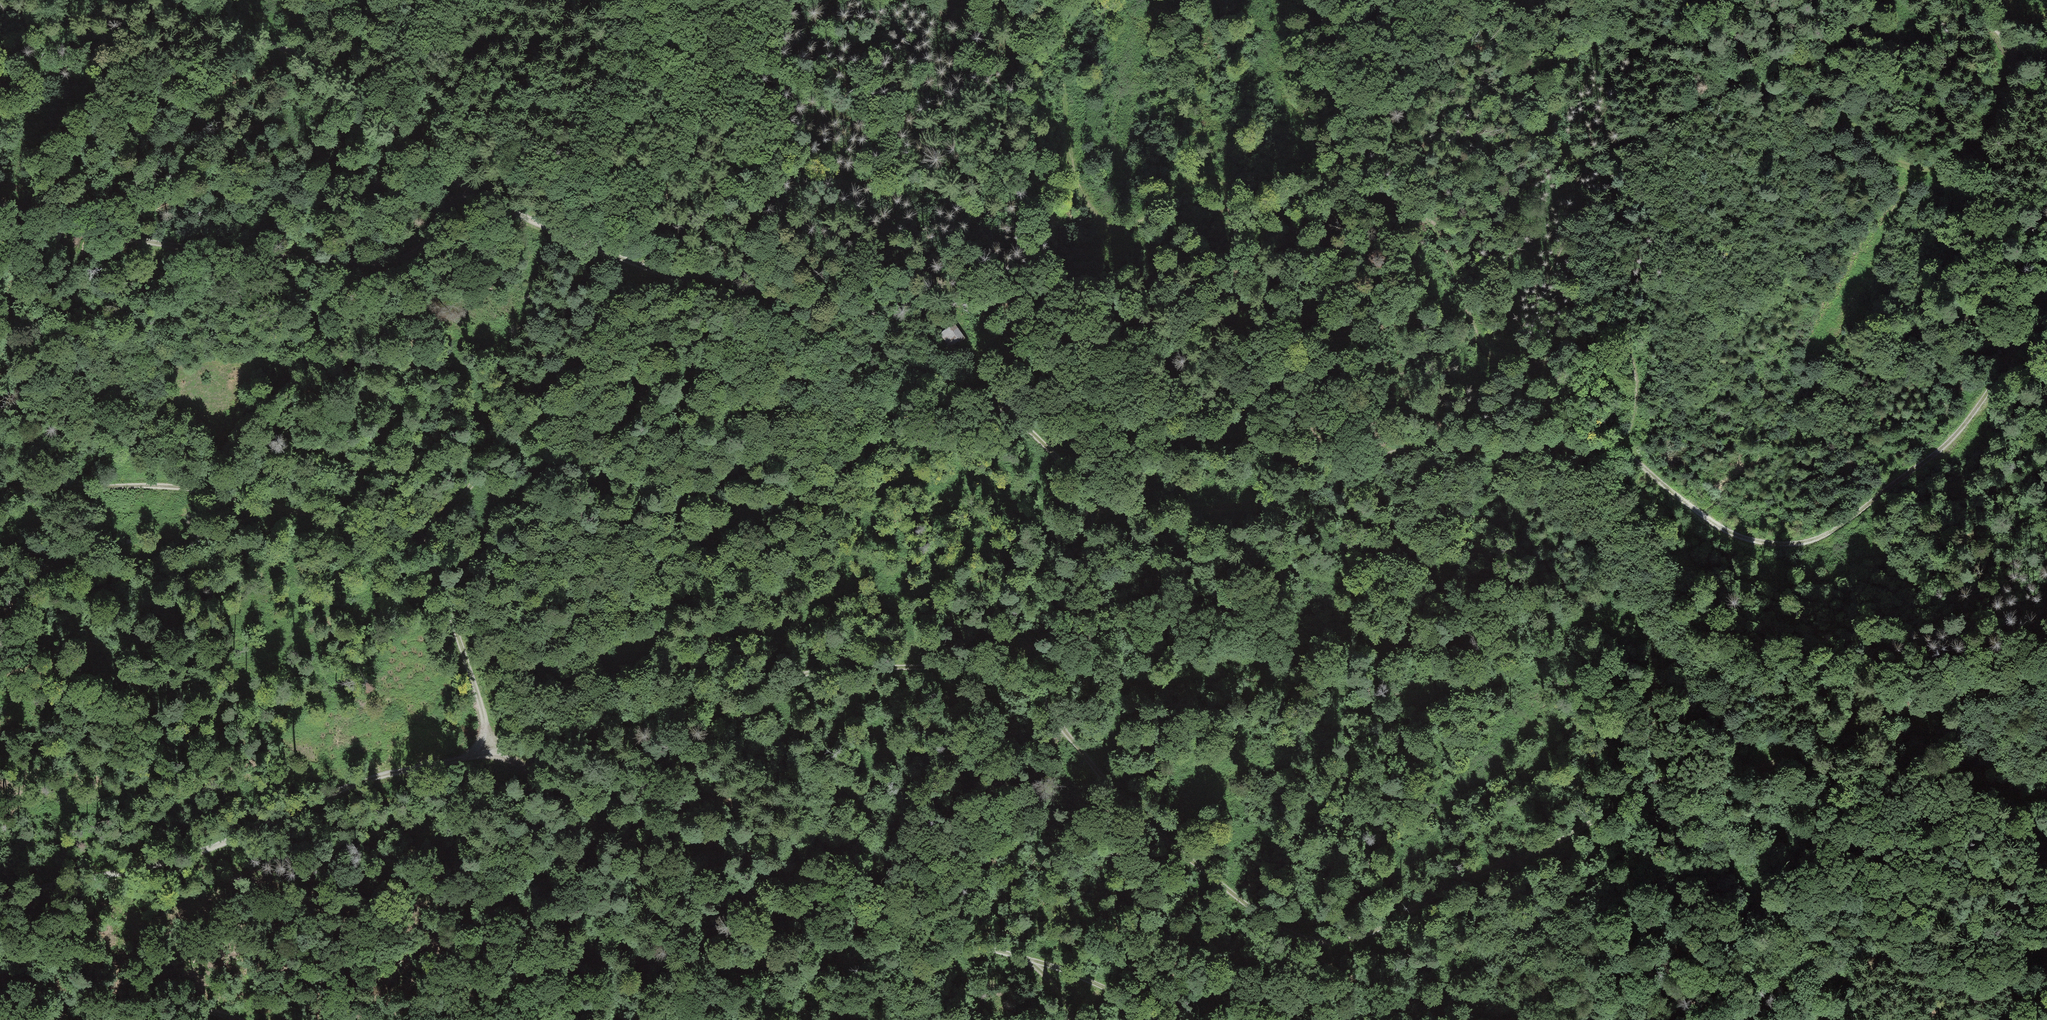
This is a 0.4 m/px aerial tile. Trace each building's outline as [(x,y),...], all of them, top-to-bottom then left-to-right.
[(954,325),(939,335),(948,349),(963,339),(954,325)]
